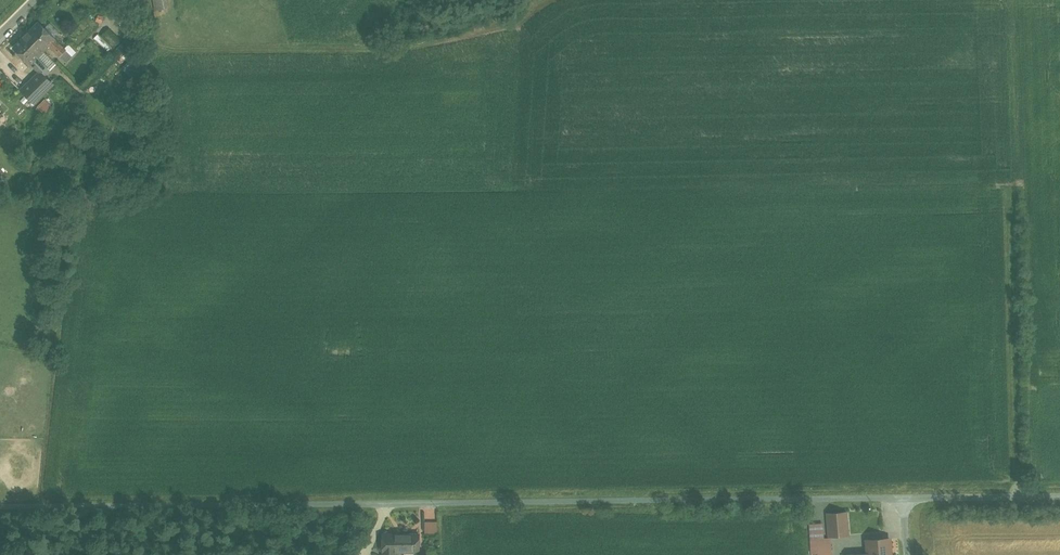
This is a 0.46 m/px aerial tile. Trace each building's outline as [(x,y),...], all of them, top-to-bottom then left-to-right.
[(165,8),(164,0),(152,0),(154,10),(165,8)] [(133,27),(122,6),(112,11),(123,33),(133,27)] [(39,22),(27,35),(44,52),(50,46),(61,56),(67,49),(39,22)] [(102,36),(97,33),(92,40),(111,51),(120,37),(106,28),(102,36)] [(44,52),(27,35),(14,47),(42,75),(49,68),(38,58),(44,52)] [(128,40),(116,55),(124,62),(137,48),(128,40)] [(44,99),(37,107),(46,115),(53,106),(44,99)] [(847,512),(828,514),(830,536),(849,535),(847,512)] [(438,521),(425,522),(426,533),(439,533),(438,521)] [(809,523),(810,554),(820,553),(820,554),(832,554),(831,537),(824,538),(823,523),(809,523)] [(384,534),(384,554),(397,554),(397,552),(420,552),(420,534),(384,534)] [(852,554),(892,554),(890,539),(867,541),(868,554),(852,554)]
